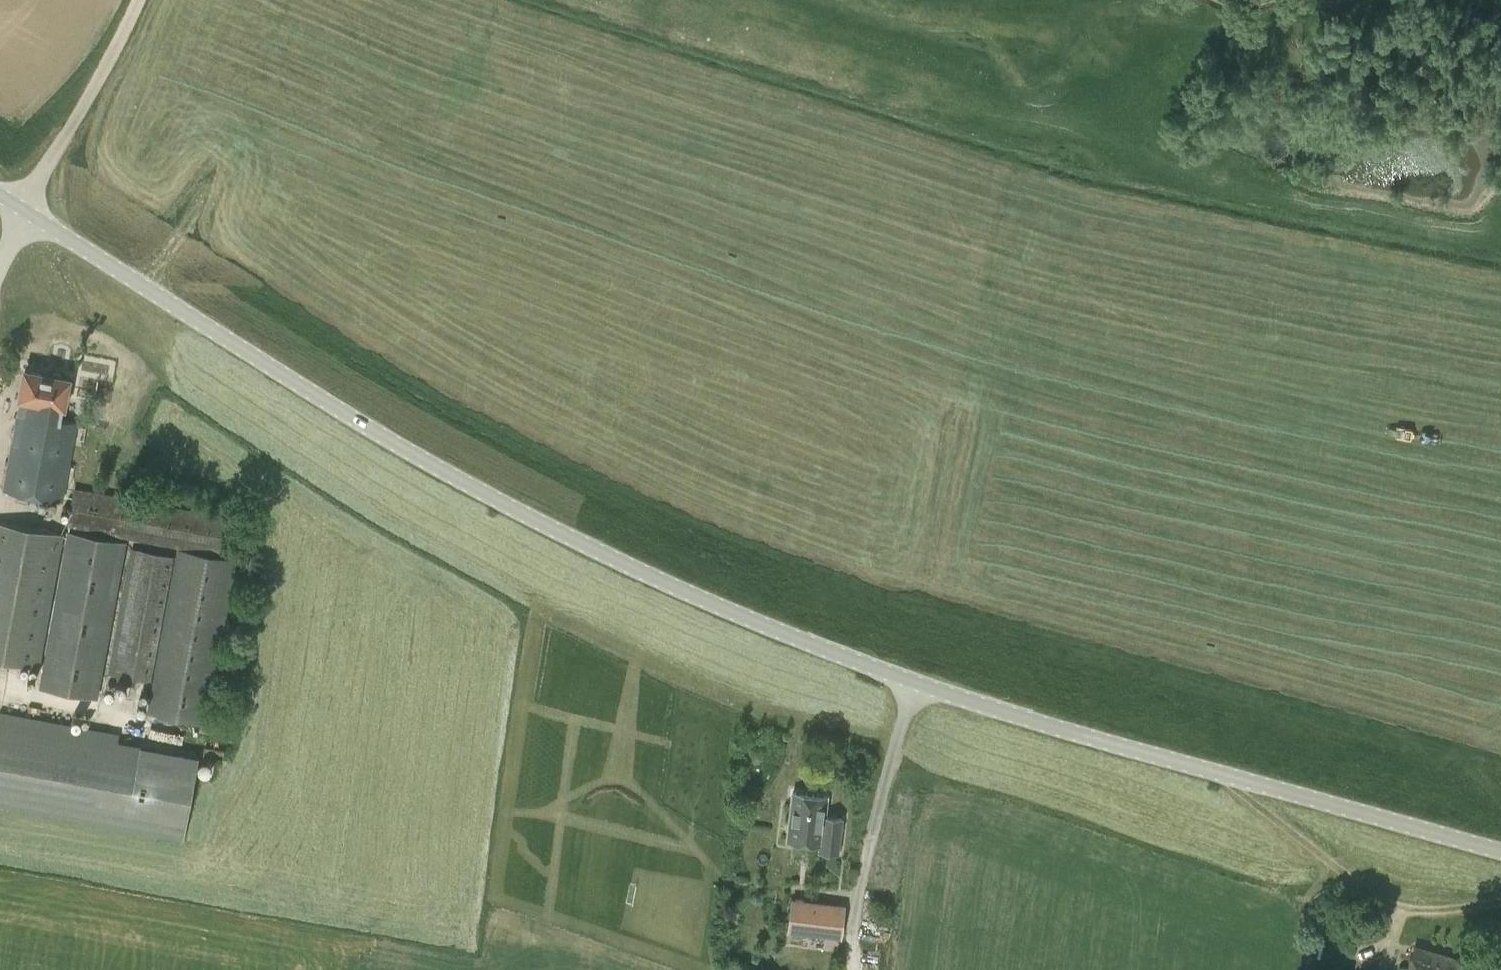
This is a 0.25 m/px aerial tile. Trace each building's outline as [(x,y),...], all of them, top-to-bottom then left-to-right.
[(77,423),(61,420),(69,377),(27,369),(3,489),(62,501),(77,423)] [(40,665),(37,686),(100,696),(104,672),(152,679),(146,713),(203,721),(228,558),(129,543),(129,539),(69,530),(69,532),(0,521),(0,659),(40,665)] [(182,835),(195,753),(117,740),(119,731),(0,711),(0,806),(182,835)] [(216,750),(218,742),(191,735),(189,743),(216,750)] [(830,814),(828,796),(797,792),(791,843),(824,846),(824,856),(842,857),(847,817),(830,814)] [(787,930),(840,936),(844,910),(790,903),(787,930)] [(1414,947),(1408,969),(1471,969),(1473,963),(1414,947)]
